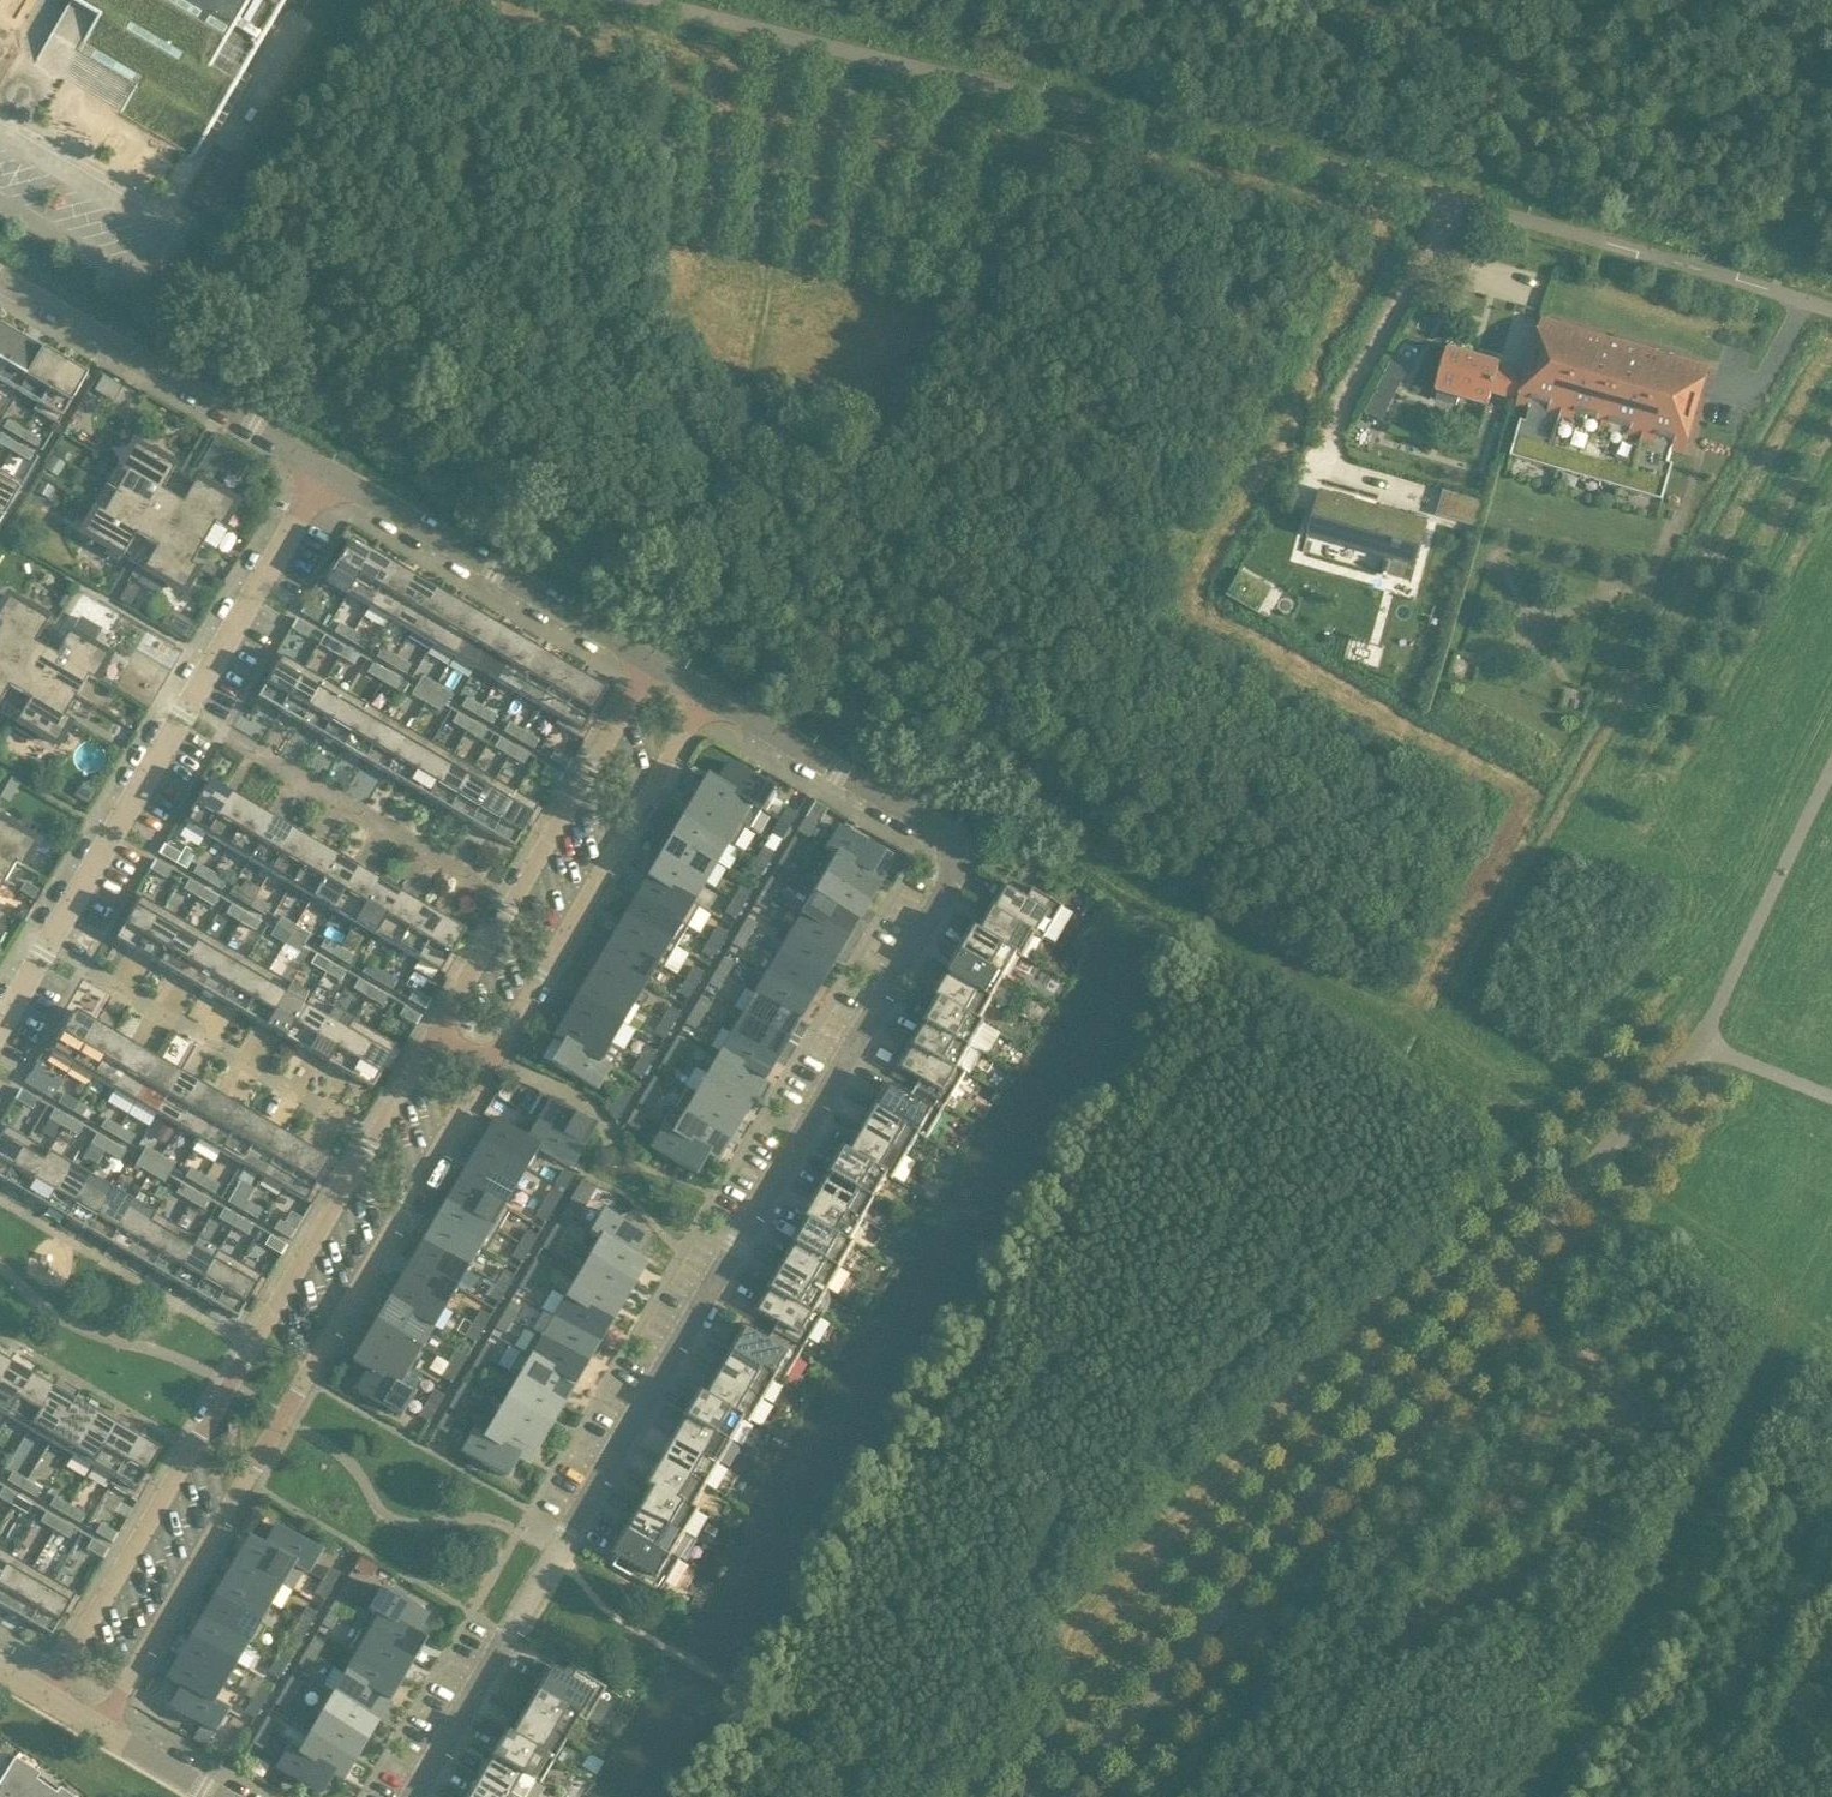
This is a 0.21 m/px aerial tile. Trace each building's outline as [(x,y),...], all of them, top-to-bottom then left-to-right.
[(120,112),(195,155),(209,131),(286,0),(65,0),(70,3),(34,64),(120,112)] [(1526,376),(1519,400),(1517,405),(1529,409),(1525,422),(1520,420),(1510,456),(1661,500),(1672,464),(1667,463),(1671,450),(1683,453),(1708,368),(1542,320),(1526,376)] [(22,338),(0,325),(0,326),(0,375),(22,338)] [(22,338),(0,375),(0,382),(18,392),(43,350),(22,338)] [(1491,392),(1519,400),(1526,376),(1498,368),(1499,364),(1446,348),(1434,390),(1438,391),(1435,400),(1456,406),(1458,397),(1487,406),(1491,392)] [(39,405),(64,363),(43,350),(18,392),(38,404),(39,405)] [(1390,362),(1383,376),(1400,384),(1407,370),(1390,362)] [(86,376),(64,363),(39,405),(38,404),(34,411),(57,425),(86,376)] [(122,386),(103,375),(94,389),(113,400),(122,386)] [(3,429),(19,438),(24,431),(8,421),(3,429)] [(40,440),(24,431),(19,438),(36,448),(40,440)] [(12,452),(16,444),(0,434),(0,445),(12,452)] [(225,459),(231,448),(214,438),(208,449),(225,459)] [(33,454),(16,444),(12,452),(28,461),(33,454)] [(160,492),(161,490),(174,468),(171,466),(174,461),(155,449),(152,455),(134,444),(120,468),(127,473),(127,472),(160,492)] [(252,460),(239,453),(234,462),(247,469),(252,460)] [(45,470),(57,476),(65,463),(53,457),(45,470)] [(23,484),(0,471),(0,523),(23,484)] [(115,493),(159,518),(172,496),(161,490),(160,492),(127,472),(127,473),(115,493)] [(214,523),(214,524),(221,528),(236,504),(218,493),(221,488),(202,477),(198,482),(195,480),(182,502),(181,504),(214,523)] [(1320,490),(1308,531),(1392,555),(1394,547),(1401,549),(1402,546),(1416,550),(1425,520),(1320,490)] [(146,540),(159,518),(115,493),(103,513),(136,533),(135,534),(146,540)] [(1486,503),(1449,493),(1444,512),(1481,522),(1486,503)] [(172,496),(159,518),(202,544),(214,524),(214,523),(181,504),(182,502),(172,496)] [(103,513),(96,509),(82,533),(100,544),(97,549),(116,560),(119,555),(122,557),(135,534),(136,533),(103,513)] [(146,540),(156,547),(157,545),(190,565),(191,564),(202,544),(159,518),(146,540)] [(320,579),(347,595),(372,553),(349,540),(336,563),(331,560),(320,579)] [(198,568),(191,564),(190,565),(157,545),(156,547),(143,569),(146,571),(139,583),(158,594),(165,582),(183,593),(198,568)] [(393,566),(372,553),(347,595),(368,607),(393,566)] [(389,620),(414,578),(393,566),(368,607),(389,620)] [(1260,615),(1274,590),(1240,570),(1226,596),(1260,615)] [(435,590),(414,578),(389,620),(411,632),(435,590)] [(129,583),(119,600),(130,606),(139,589),(129,583)] [(432,644),(456,603),(435,590),(411,632),(432,644)] [(34,643),(48,620),(45,619),(48,613),(28,602),(25,607),(7,597),(0,609),(0,625),(34,644),(34,643)] [(477,615),(456,603),(432,644),(453,657),(477,615)] [(322,614),(305,604),(299,613),(317,623),(322,614)] [(474,669),(499,628),(477,615),(453,657),(474,669)] [(191,626),(175,616),(169,626),(185,636),(191,626)] [(64,640),(55,655),(54,656),(88,676),(87,676),(94,681),(109,656),(91,646),(100,630),(81,619),(71,634),(68,633),(64,640)] [(296,619),(290,629),(307,639),(313,629),(296,619)] [(348,642),(354,632),(339,623),(333,633),(348,642)] [(32,671),(45,649),(34,643),(34,644),(0,625),(0,652),(32,671)] [(520,640),(499,628),(474,669),(495,682),(520,640)] [(368,640),(354,632),(348,642),(363,650),(368,640)] [(339,657),(345,648),(330,639),(324,649),(339,657)] [(517,694),(541,653),(520,640),(495,682),(517,694)] [(359,656),(345,648),(339,657),(354,666),(359,656)] [(390,666),(396,657),(381,648),(376,658),(390,666)] [(45,649),(32,671),(75,697),(87,676),(88,676),(54,656),(55,655),(45,649)] [(32,671),(0,652),(0,680),(9,685),(8,687),(19,693),(32,671)] [(562,665),(541,653),(517,694),(538,707),(562,665)] [(270,676),(257,698),(279,711),(303,670),(276,654),(264,673),(270,676)] [(411,665),(396,657),(390,666),(405,675),(411,665)] [(381,682),(387,672),(372,664),(367,673),(381,682)] [(559,719),(583,677),(562,665),(538,707),(558,718),(559,719)] [(324,682),(303,670),(279,711),(300,724),(324,682)] [(63,717),(64,717),(75,697),(32,671),(19,693),(29,699),(30,698),(63,717)] [(401,681),(387,672),(381,682),(395,690),(401,681)] [(431,694),(436,685),(422,676),(416,686),(431,694)] [(605,690),(583,677),(559,719),(558,718),(554,725),(583,741),(598,716),(592,713),(605,690)] [(8,687),(9,685),(0,680),(0,701),(8,687)] [(321,736),(346,695),(324,682),(300,724),(321,736)] [(436,685),(431,694),(445,703),(451,693),(436,685)] [(425,703),(431,694),(416,686),(411,695),(425,703)] [(431,694),(425,703),(440,712),(445,703),(431,694)] [(367,707),(346,695),(321,736),(342,748),(367,707)] [(71,721),(64,717),(63,717),(30,698),(29,699),(16,722),(19,724),(16,729),(35,740),(38,735),(56,745),(71,721)] [(461,707),(475,716),(481,707),(466,698),(461,707)] [(364,761),(388,719),(367,707),(342,748),(364,761)] [(495,715),(481,707),(475,716),(490,724),(495,715)] [(451,723),(466,732),(472,722),(457,713),(451,723)] [(409,732),(388,719),(364,761),(385,773),(409,732)] [(122,741),(129,730),(116,722),(110,734),(122,741)] [(486,731),(472,722),(466,732),(480,740),(486,731)] [(503,732),(518,741),(523,731),(509,723),(503,732)] [(537,740),(523,731),(518,741),(532,749),(537,740)] [(406,786),(430,744),(409,732),(385,773),(406,786)] [(494,748),(508,757),(514,747),(499,738),(494,748)] [(452,757),(430,744),(406,786),(427,798),(452,757)] [(528,755),(514,747),(508,757),(523,765),(528,755)] [(566,769),(572,760),(555,750),(549,759),(566,769)] [(452,757),(427,798),(448,810),(473,769),(452,757)] [(751,804),(750,806),(759,812),(773,789),(730,764),(719,784),(718,785),(751,804)] [(540,775),(557,785),(563,776),(546,766),(540,775)] [(494,781),(473,769),(448,810),(470,823),(494,781)] [(14,792),(21,781),(12,776),(5,787),(14,792)] [(739,823),(750,806),(751,804),(718,785),(719,784),(709,778),(696,799),(739,824),(739,823)] [(94,788),(84,781),(75,796),(86,802),(94,788)] [(178,820),(206,836),(230,794),(208,781),(195,804),(189,801),(178,820)] [(491,835),(515,794),(494,781),(470,823),(491,835)] [(251,807),(230,794),(206,836),(227,848),(251,807)] [(543,810),(515,794),(491,835),(513,848),(526,826),(532,829),(543,810)] [(746,827),(739,823),(739,824),(696,799),(685,818),(685,819),(727,844),(727,845),(733,849),(746,827)] [(227,848),(248,861),(272,819),(251,807),(227,848)] [(778,820),(788,826),(796,814),(786,808),(778,820)] [(15,863),(22,867),(36,843),(19,832),(22,827),(2,816),(0,820),(0,853),(15,862),(15,863)] [(715,864),(727,845),(727,844),(685,819),(685,818),(683,816),(670,839),(672,840),(673,839),(715,864)] [(806,837),(815,824),(805,817),(797,831),(806,837)] [(294,832),(272,819),(248,861),(269,873),(294,832)] [(788,826),(778,820),(771,833),(781,839),(788,826)] [(824,850),(828,852),(829,850),(868,873),(868,872),(880,852),(837,827),(824,850)] [(269,873),(290,885),(315,844),(294,832),(269,873)] [(785,851),(795,857),(803,844),(792,838),(785,851)] [(704,884),(715,864),(673,839),(672,840),(661,859),(704,884)] [(336,856),(315,844),(290,885),(311,898),(336,856)] [(181,855),(164,845),(158,854),(175,864),(181,855)] [(762,847),(754,860),(765,866),(773,853),(762,847)] [(881,879),(868,872),(868,873),(829,850),(828,852),(817,871),(823,875),(824,874),(869,900),(881,879)] [(788,870),(795,857),(785,851),(777,864),(788,870)] [(3,883),(15,863),(15,862),(0,853),(0,881),(3,883)] [(311,898),(333,910),(357,869),(336,856),(311,898)] [(692,904),(693,903),(704,884),(661,859),(650,879),(692,904)] [(155,860),(149,870),(166,880),(172,870),(155,860)] [(758,879),(765,866),(754,860),(747,873),(758,879)] [(207,882),(213,873),(198,864),(192,874),(207,882)] [(378,881),(357,869),(333,910),(354,923),(378,881)] [(213,873),(207,882),(221,891),(227,881),(213,873)] [(824,874),(823,875),(812,894),(857,920),(869,900),(824,874)] [(769,878),(761,891),(771,897),(779,883),(769,878)] [(680,924),(680,925),(686,928),(699,906),(693,903),(692,904),(650,879),(638,899),(680,924)] [(183,890),(198,898),(203,888),(189,880),(183,890)] [(354,923),(375,935),(400,894),(378,881),(354,923)] [(25,882),(20,890),(33,898),(38,890),(25,882)] [(994,912),(1036,937),(1043,941),(1064,906),(1034,889),(1028,898),(1003,884),(989,909),(994,912)] [(739,886),(731,900),(742,906),(750,893),(739,886)] [(218,897),(203,888),(198,898),(212,907),(218,897)] [(234,898),(249,907),(255,897),(240,889),(234,898)] [(764,910),(771,897),(761,891),(754,904),(764,910)] [(421,906),(400,894),(375,935),(396,948),(421,906)] [(856,922),(857,920),(812,894),(800,914),(843,938),(853,920),(856,922)] [(115,939),(137,952),(162,911),(134,895),(123,914),(128,917),(115,939)] [(269,906),(255,897),(249,907),(264,915),(269,906)] [(669,942),(680,925),(680,924),(638,899),(626,919),(669,944),(669,942)] [(734,919),(742,906),(731,900),(724,913),(734,919)] [(225,914),(240,923),(246,913),(231,904),(225,914)] [(396,948),(417,960),(442,919),(421,906),(396,948)] [(183,923),(162,911),(137,952),(159,965),(183,923)] [(1023,959),(1036,937),(994,912),(983,932),(982,933),(1018,955),(1018,956),(1023,959)] [(260,921),(246,913),(240,923),(254,931),(260,921)] [(831,958),(843,938),(800,914),(788,934),(831,958)] [(289,935),(295,926),(280,917),(275,927),(289,935)] [(746,917),(738,931),(748,937),(756,923),(746,917)] [(464,932),(442,919),(417,960),(445,976),(456,957),(451,954),(464,932)] [(676,946),(669,942),(669,944),(626,919),(614,939),(657,964),(656,964),(663,968),(676,946)] [(159,965),(180,977),(204,935),(183,923),(159,965)] [(295,926),(289,935),(304,944),(310,934),(295,926)] [(284,945),(289,935),(275,927),(269,936),(284,945)] [(716,927),(708,940),(718,946),(726,933),(716,927)] [(982,933),(983,932),(978,929),(964,953),(1005,977),(1018,956),(1018,955),(982,933)] [(741,950),(748,937),(738,931),(731,944),(741,950)] [(819,978),(831,958),(788,934),(777,954),(819,978)] [(225,948),(204,935),(180,977),(201,989),(225,948)] [(289,935),(284,945),(299,953),(304,944),(289,935)] [(319,948),(334,957),(340,947),(325,938),(319,948)] [(645,984),(656,964),(657,964),(614,939),(604,958),(603,959),(645,984)] [(711,959),(718,946),(708,940),(701,953),(711,959)] [(354,956),(340,947),(334,957),(349,965),(354,956)] [(201,989),(222,1002),(246,960),(225,948),(201,989)] [(951,975),(992,999),(1005,977),(964,953),(951,975)] [(310,964),(325,973),(330,963),(316,954),(310,964)] [(808,997),(819,978),(777,954),(765,974),(810,1000),(811,998),(808,997)] [(634,1004),(645,984),(603,959),(604,958),(601,956),(588,977),(634,1004)] [(723,957),(715,971),(725,977),(733,963),(723,957)] [(268,973),(246,960),(222,1002),(243,1014),(268,973)] [(345,971),(330,963),(325,973),(339,981),(345,971)] [(362,973),(376,982),(382,972),(367,963),(362,973)] [(685,980),(695,986),(703,972),(692,966),(685,980)] [(718,989),(725,977),(715,971),(708,983),(718,989)] [(396,980),(382,972),(376,982),(391,990),(396,980)] [(243,1014),(265,1027),(289,985),(268,973),(243,1014)] [(753,994),(798,1020),(810,1000),(765,974),(753,994)] [(937,999),(942,1002),(942,1000),(979,1022),(980,1020),(992,999),(951,975),(937,999)] [(622,1024),(634,1004),(588,977),(576,999),(579,1000),(579,999),(622,1024)] [(352,989),(367,998),(373,988),(358,979),(352,989)] [(688,998),(695,986),(685,980),(677,993),(688,998)] [(310,998),(289,985),(265,1027),(286,1039),(310,998)] [(387,996),(373,988),(367,998),(381,1006),(387,996)] [(425,1010),(431,1001),(414,991),(408,1000),(425,1010)] [(787,1040),(798,1020),(753,994),(742,1014),(787,1040)] [(691,1011),(701,1017),(710,1003),(699,997),(691,1011)] [(286,1039),(307,1051),(331,1010),(310,998),(286,1039)] [(579,999),(579,1000),(568,1019),(610,1044),(622,1024),(579,999)] [(985,1023),(980,1020),(979,1022),(942,1000),(942,1002),(929,1023),(971,1047),(985,1023)] [(669,1006),(661,1020),(672,1026),(680,1013),(669,1006)] [(399,1016),(416,1026),(421,1017),(404,1007),(399,1016)] [(352,1022),(331,1010),(307,1051),(328,1064),(352,1022)] [(44,1049),(71,1065),(96,1024),(73,1011),(60,1033),(55,1030),(44,1049)] [(694,1029),(701,1017),(691,1011),(684,1023),(694,1029)] [(775,1060),(787,1040),(742,1014),(730,1033),(775,1060)] [(620,1049),(610,1044),(568,1019),(567,1020),(564,1018),(558,1028),(561,1030),(555,1040),(565,1046),(566,1044),(598,1064),(599,1062),(609,1068),(620,1049)] [(664,1039),(672,1026),(661,1020),(653,1032),(664,1039)] [(352,1022),(328,1064),(349,1076),(374,1035),(352,1022)] [(929,1023),(917,1044),(959,1068),(971,1047),(929,1023)] [(117,1036),(96,1024),(71,1065),(92,1078),(117,1036)] [(774,1061),(775,1060),(730,1033),(718,1053),(761,1078),(772,1060),(774,1061)] [(401,1051),(374,1035),(349,1076),(371,1089),(382,1070),(388,1073),(401,1051)] [(92,1078),(113,1090),(138,1049),(117,1036),(92,1078)] [(676,1037),(668,1051),(678,1057),(686,1043),(676,1037)] [(966,1072),(959,1068),(917,1044),(911,1041),(897,1065),(922,1080),(916,1088),(946,1106),(966,1072)] [(609,1068),(599,1062),(598,1064),(566,1044),(565,1046),(554,1065),(596,1090),(609,1068)] [(646,1047),(638,1060),(648,1066),(656,1053),(646,1047)] [(159,1061),(138,1049),(113,1090),(135,1102),(159,1061)] [(671,1069),(678,1057),(668,1051),(660,1063),(671,1069)] [(749,1098),(761,1078),(718,1053),(707,1073),(749,1098)] [(641,1078),(648,1066),(638,1060),(630,1072),(641,1078)] [(135,1102),(156,1115),(180,1073),(159,1061),(135,1102)] [(202,1086),(180,1073),(156,1115),(177,1128),(202,1086)] [(737,1118),(749,1098),(707,1073),(695,1093),(737,1118)] [(46,1084),(29,1074),(23,1083),(41,1094),(46,1084)] [(644,1091),(655,1097),(664,1083),(653,1077),(644,1091)] [(878,1111),(919,1135),(927,1140),(946,1106),(916,1088),(911,1097),(887,1083),(872,1107),(878,1111)] [(614,1123),(615,1123),(633,1092),(623,1085),(611,1105),(610,1104),(607,1110),(614,1123)] [(177,1128),(198,1140),(223,1098),(202,1086),(177,1128)] [(737,1118),(695,1093),(687,1089),(675,1109),(683,1113),(726,1138),(737,1118)] [(20,1090),(14,1099),(31,1109),(37,1100),(20,1090)] [(648,1109),(655,1097),(644,1091),(637,1103),(648,1109)] [(57,1103),(72,1112),(78,1102),(63,1094),(57,1103)] [(244,1111),(223,1098),(198,1140),(220,1152),(244,1111)] [(537,1120),(579,1145),(591,1124),(549,1099),(537,1120)] [(92,1111),(78,1102),(72,1112),(86,1120),(92,1111)] [(48,1119),(63,1128),(69,1118),(54,1109),(48,1119)] [(633,1110),(625,1124),(636,1130),(644,1116),(633,1110)] [(220,1152),(241,1165),(265,1123),(244,1111),(220,1152)] [(907,1156),(919,1135),(878,1111),(865,1132),(907,1156)] [(713,1159),(726,1138),(683,1113),(673,1132),(671,1133),(704,1152),(703,1154),(713,1159)] [(83,1126),(69,1118),(63,1128),(77,1136),(83,1126)] [(114,1137),(120,1127),(105,1119),(99,1128),(114,1137)] [(566,1167),(579,1145),(537,1120),(526,1139),(525,1140),(538,1147),(536,1149),(566,1167)] [(525,1140),(526,1139),(496,1121),(483,1142),(526,1167),(536,1149),(538,1147),(525,1140)] [(286,1136),(265,1123),(241,1165),(262,1177),(286,1136)] [(27,1140),(0,1124),(0,1180),(3,1182),(27,1140)] [(671,1133),(673,1132),(663,1126),(649,1148),(692,1173),(703,1154),(704,1152),(671,1133)] [(134,1136),(120,1127),(114,1137),(129,1145),(134,1136)] [(893,1180),(907,1156),(865,1132),(853,1153),(852,1154),(889,1175),(888,1177),(893,1180)] [(91,1144),(105,1153),(111,1143),(96,1134),(91,1144)] [(262,1177),(283,1189),(307,1148),(286,1136),(262,1177)] [(27,1140),(3,1182),(24,1194),(48,1153),(27,1140)] [(514,1187),(526,1167),(483,1142),(472,1162),(514,1187)] [(125,1151),(111,1143),(105,1153),(120,1161),(125,1151)] [(155,1165),(161,1155),(146,1147),(140,1156),(155,1165)] [(329,1161),(307,1148),(283,1189),(311,1206),(322,1187),(316,1183),(329,1161)] [(852,1154),(853,1153),(848,1150),(834,1174),(876,1198),(888,1177),(889,1175),(852,1154)] [(48,1153),(24,1194),(45,1207),(70,1165),(48,1153)] [(161,1155),(155,1165),(169,1173),(175,1163),(161,1155)] [(150,1174),(155,1165),(140,1156),(135,1166),(150,1174)] [(502,1207),(503,1206),(514,1187),(472,1162),(461,1181),(460,1183),(502,1207)] [(70,1165),(45,1207),(66,1219),(91,1177),(70,1165)] [(155,1165),(150,1174),(164,1183),(169,1173),(155,1165)] [(184,1178),(199,1186),(205,1177),(190,1168),(184,1178)] [(572,1176),(562,1170),(554,1184),(564,1190),(572,1176)] [(821,1196),(862,1220),(876,1198),(834,1174),(821,1196)] [(91,1177),(66,1219),(87,1231),(112,1190),(91,1177)] [(219,1185),(205,1177),(199,1186),(214,1195),(219,1185)] [(445,1202),(448,1204),(448,1203),(497,1231),(509,1210),(503,1206),(502,1207),(460,1183),(461,1181),(458,1180),(445,1202)] [(575,1190),(589,1198),(597,1186),(581,1181),(575,1190)] [(175,1193),(190,1202),(196,1193),(181,1184),(175,1193)] [(112,1190),(87,1231),(109,1244),(133,1202),(112,1190)] [(550,1190),(542,1204),(553,1210),(561,1196),(550,1190)] [(589,1198),(575,1190),(570,1199),(584,1207),(589,1198)] [(210,1201),(196,1193),(190,1202),(204,1211),(210,1201)] [(227,1203),(242,1211),(247,1202),(232,1193),(227,1203)] [(862,1220),(821,1196),(807,1220),(812,1223),(813,1221),(849,1243),(850,1241),(862,1220)] [(578,1217),(584,1207),(570,1199),(565,1208),(578,1217)] [(133,1202),(109,1244),(130,1256),(154,1215),(133,1202)] [(262,1210),(247,1202),(242,1211),(256,1220),(262,1210)] [(485,1252),(497,1231),(448,1203),(448,1204),(437,1223),(479,1247),(478,1248),(485,1252)] [(545,1223),(553,1210),(542,1204),(535,1217),(545,1223)] [(217,1219),(232,1227),(238,1217),(223,1209),(217,1219)] [(589,1233),(599,1239),(600,1237),(632,1256),(633,1255),(644,1236),(602,1211),(589,1233)] [(154,1215),(130,1256),(151,1269),(176,1227),(154,1215)] [(253,1226),(238,1217),(232,1227),(247,1236),(253,1226)] [(290,1240),(296,1230),(279,1220),(273,1230),(290,1240)] [(557,1221),(549,1234),(559,1240),(567,1227),(557,1221)] [(812,1223),(800,1244),(841,1268),(855,1244),(850,1241),(849,1243),(813,1221),(812,1223)] [(479,1247),(437,1223),(425,1243),(467,1267),(478,1248),(479,1247)] [(176,1227),(151,1269),(172,1281),(197,1240),(176,1227)] [(518,1244),(529,1250),(537,1236),(526,1230),(518,1244)] [(552,1254),(559,1240),(549,1234),(541,1247),(552,1254)] [(264,1246),(281,1256),(287,1246),(270,1236),(264,1246)] [(643,1261),(633,1255),(632,1256),(600,1237),(599,1239),(588,1257),(630,1282),(643,1261)] [(197,1240),(172,1281),(194,1293),(218,1252),(197,1240)] [(456,1287),(467,1267),(425,1243),(413,1263),(456,1287)] [(521,1263),(529,1250),(518,1244),(511,1257),(521,1263)] [(828,1290),(841,1268),(800,1244),(787,1266),(828,1290)] [(218,1252),(194,1293),(215,1306),(239,1264),(218,1252)] [(576,1277),(618,1302),(630,1282),(588,1257),(576,1277)] [(526,1274),(536,1280),(543,1267),(533,1261),(526,1274)] [(444,1307),(456,1287),(413,1263),(402,1283),(444,1307)] [(239,1264),(215,1306),(237,1319),(250,1296),(255,1299),(266,1281),(239,1264)] [(816,1311),(828,1290),(787,1266),(774,1287),(816,1311)] [(503,1270),(495,1284),(506,1290),(513,1276),(503,1270)] [(528,1293),(536,1280),(526,1274),(518,1287),(528,1293)] [(564,1297),(607,1322),(618,1302),(576,1277),(564,1297)] [(432,1327),(444,1307),(402,1283),(390,1303),(432,1327)] [(498,1302),(506,1290),(495,1284),(488,1296),(498,1302)] [(779,1323),(774,1332),(804,1349),(824,1315),(816,1311),(774,1287),(769,1284),(754,1309),(779,1323)] [(607,1322),(564,1297),(553,1317),(595,1342),(596,1340),(607,1322)] [(502,1314),(512,1320),(520,1307),(510,1301),(502,1314)] [(421,1347),(432,1327),(390,1303),(379,1321),(378,1323),(421,1347)] [(472,1324),(482,1330),(490,1316),(479,1310),(472,1324)] [(505,1333),(512,1320),(502,1314),(494,1327),(505,1333)] [(553,1317),(542,1336),(541,1337),(586,1364),(598,1342),(596,1340),(595,1342),(553,1317)] [(364,1341),(409,1367),(421,1347),(378,1323),(379,1321),(377,1319),(364,1341)] [(475,1343),(482,1330),(472,1324),(464,1337),(475,1343)] [(784,1383),(804,1349),(774,1332),(769,1341),(744,1326),(730,1351),(735,1354),(776,1378),(776,1379),(784,1383)] [(529,1357),(574,1383),(586,1364),(541,1337),(542,1336),(536,1332),(522,1355),(529,1358),(529,1357)] [(397,1387),(398,1385),(409,1367),(364,1341),(352,1362),(369,1372),(369,1371),(397,1387)] [(487,1341),(479,1355),(489,1360),(497,1347),(487,1341)] [(456,1351),(449,1364),(459,1370),(466,1356),(456,1351)] [(735,1354),(723,1375),(764,1400),(776,1379),(776,1378),(735,1354)] [(481,1373),(489,1360),(479,1355),(471,1368),(481,1373)] [(10,1363),(0,1357),(0,1380),(10,1363)] [(529,1357),(529,1358),(518,1377),(560,1402),(559,1403),(562,1405),(574,1383),(529,1357)] [(0,1380),(0,1413),(7,1417),(31,1375),(10,1363),(0,1380)] [(451,1382),(459,1370),(449,1364),(441,1377),(451,1382)] [(369,1371),(369,1372),(357,1392),(400,1417),(413,1394),(398,1385),(397,1387),(369,1371)] [(31,1375),(7,1417),(28,1430),(53,1388),(31,1375)] [(750,1423),(764,1400),(723,1375),(710,1396),(709,1398),(746,1419),(745,1421),(750,1423)] [(548,1422),(559,1403),(560,1402),(518,1377),(506,1397),(548,1422)] [(463,1381),(455,1394),(465,1400),(473,1387),(463,1381)] [(53,1388),(28,1430),(50,1442),(74,1401),(53,1388)] [(434,1390),(425,1404),(435,1410),(444,1396),(434,1390)] [(705,1393),(691,1417),(733,1441),(745,1421),(746,1419),(709,1398),(710,1396),(705,1393)] [(458,1413),(465,1400),(455,1394),(448,1407),(458,1413)] [(494,1417),(536,1442),(548,1422),(506,1397),(494,1417)] [(74,1401),(50,1442),(71,1454),(95,1413),(74,1401)] [(428,1422),(435,1410),(425,1404),(418,1416),(428,1422)] [(95,1413),(71,1454),(92,1467),(116,1425),(95,1413)] [(444,1414),(436,1428),(446,1434),(454,1420),(444,1414)] [(515,1456),(514,1457),(524,1463),(536,1442),(494,1417),(483,1435),(482,1437),(515,1456)] [(720,1464),(733,1441),(691,1417),(678,1439),(720,1464)] [(113,1479),(137,1438),(116,1425),(92,1467),(112,1479),(113,1479)] [(240,1450),(240,1425),(227,1425),(227,1450),(240,1450)] [(503,1477),(514,1457),(515,1456),(482,1437),(483,1435),(474,1430),(460,1452),(503,1477)] [(113,1479),(112,1479),(108,1485),(137,1502),(152,1476),(146,1473),(159,1451),(137,1438),(113,1479)] [(706,1486),(720,1464),(678,1439),(665,1462),(706,1486)] [(693,1508),(694,1507),(706,1486),(665,1462),(651,1486),(656,1488),(657,1487),(693,1508)] [(21,1490),(27,1480),(12,1472),(6,1481),(21,1490)] [(41,1489),(27,1480),(21,1490),(36,1498),(41,1489)] [(656,1488),(644,1509),(685,1534),(699,1510),(694,1507),(693,1508),(657,1487),(656,1488)] [(12,1506),(18,1497),(3,1488),(0,1492),(0,1499),(12,1506)] [(64,1515),(69,1505),(54,1496),(49,1506),(64,1515)] [(32,1505),(18,1497),(12,1506),(26,1514),(32,1505)] [(84,1514),(69,1505),(64,1515),(78,1523),(84,1514)] [(673,1554),(685,1534),(644,1509),(632,1530),(673,1554)] [(40,1522),(54,1531),(60,1521),(45,1512),(40,1522)] [(75,1529),(60,1521),(54,1531),(69,1539),(75,1529)] [(112,1544),(118,1534),(101,1524),(95,1534),(112,1544)] [(294,1564),(293,1566),(308,1574),(321,1552),(278,1527),(267,1546),(266,1547),(294,1564)] [(673,1554),(632,1530),(626,1527),(622,1534),(611,1552),(636,1566),(630,1576),(660,1594),(681,1559),(673,1554)] [(611,1552),(622,1534),(616,1531),(606,1549),(611,1552)] [(240,1559),(282,1584),(293,1566),(294,1564),(266,1547),(267,1546),(252,1538),(240,1559)] [(86,1549),(103,1559),(109,1550),(91,1540),(86,1549)] [(0,1551),(0,1575),(10,1557),(0,1551)] [(32,1570),(10,1557),(0,1575),(0,1607),(7,1611),(32,1570)] [(240,1559),(228,1579),(270,1604),(282,1584),(240,1559)] [(329,1568),(322,1580),(332,1586),(340,1574),(329,1568)] [(53,1582),(32,1570),(7,1611),(28,1623),(53,1582)] [(348,1578),(340,1591),(350,1597),(358,1584),(348,1578)] [(259,1624),(259,1623),(270,1604),(228,1579),(216,1599),(259,1624)] [(324,1599),(332,1586),(322,1580),(314,1593),(324,1599)] [(53,1582),(28,1623),(51,1636),(64,1614),(69,1617),(80,1598),(53,1582)] [(368,1609),(371,1612),(372,1610),(411,1633),(412,1631),(423,1612),(381,1587),(368,1609)] [(688,1612),(698,1617),(706,1602),(696,1596),(688,1612)] [(336,1598),(329,1611),(339,1617),(346,1604),(336,1598)] [(259,1624),(216,1599),(205,1617),(204,1619),(247,1644),(246,1645),(253,1648),(265,1626),(259,1623),(259,1624)] [(306,1607),(298,1620),(308,1626),(316,1613),(306,1607)] [(424,1639),(412,1631),(411,1633),(372,1610),(371,1612),(361,1630),(412,1660),(424,1639)] [(331,1630),(339,1617),(329,1611),(321,1624),(331,1630)] [(235,1664),(246,1645),(247,1644),(204,1619),(205,1617),(203,1616),(190,1637),(235,1664)] [(301,1639),(308,1626),(298,1620),(291,1633),(301,1639)] [(399,1681),(412,1660),(361,1630),(348,1651),(355,1655),(355,1653),(398,1678),(397,1680),(399,1681)] [(224,1684),(235,1664),(190,1637),(178,1658),(180,1660),(181,1659),(224,1684)] [(313,1638),(305,1651),(315,1657),(323,1644),(313,1638)] [(282,1646),(274,1660),(285,1666),(293,1653),(282,1646)] [(307,1670),(315,1657),(305,1651),(297,1664),(307,1670)] [(355,1655),(343,1673),(386,1698),(397,1680),(398,1678),(355,1653),(355,1655)] [(212,1704),(213,1702),(224,1684),(181,1659),(180,1660),(169,1680),(183,1689),(184,1687),(212,1704)] [(278,1679),(285,1666),(274,1660),(267,1673),(278,1679)] [(536,1693),(536,1694),(577,1718),(585,1722),(605,1688),(575,1670),(569,1680),(545,1666),(531,1690),(536,1693)] [(374,1718),(386,1698),(343,1673),(332,1692),(332,1693),(374,1718)] [(289,1677),(282,1691),(292,1697),(300,1683),(289,1677)] [(259,1686),(251,1700),(262,1706),(270,1692),(259,1686)] [(228,1711),(213,1702),(212,1704),(184,1687),(183,1689),(172,1708),(201,1725),(214,1733),(215,1733),(228,1711)] [(320,1713),(363,1738),(374,1718),(332,1693),(332,1692),(326,1688),(313,1710),(320,1714),(320,1713)] [(285,1710),(292,1697),(282,1691),(274,1703),(285,1710)] [(565,1739),(577,1718),(536,1694),(524,1715),(565,1739)] [(254,1719),(262,1706),(251,1700),(244,1713),(254,1719)] [(565,1739),(524,1715),(515,1709),(501,1731),(506,1734),(547,1758),(546,1760),(551,1763),(565,1739)] [(351,1758),(363,1738),(320,1713),(320,1714),(308,1733),(351,1758)] [(266,1717),(258,1731),(268,1737),(276,1723),(266,1717)] [(205,1748),(214,1733),(201,1725),(192,1740),(205,1748)] [(261,1749),(268,1737),(258,1731),(251,1743),(261,1749)] [(339,1779),(351,1758),(308,1733),(298,1751),(297,1753),(329,1772),(328,1773),(339,1779)] [(492,1756),(534,1781),(546,1760),(547,1758),(506,1734),(492,1756)] [(297,1753),(298,1751),(288,1746),(274,1768),(317,1793),(328,1773),(329,1772),(297,1753)] [(56,1790),(25,1769),(2,1755),(0,1754),(0,1796),(65,1796),(56,1790)] [(534,1781),(492,1756),(479,1779),(510,1796),(524,1796),(534,1781)] [(479,1779),(469,1796),(510,1796),(479,1779)]
